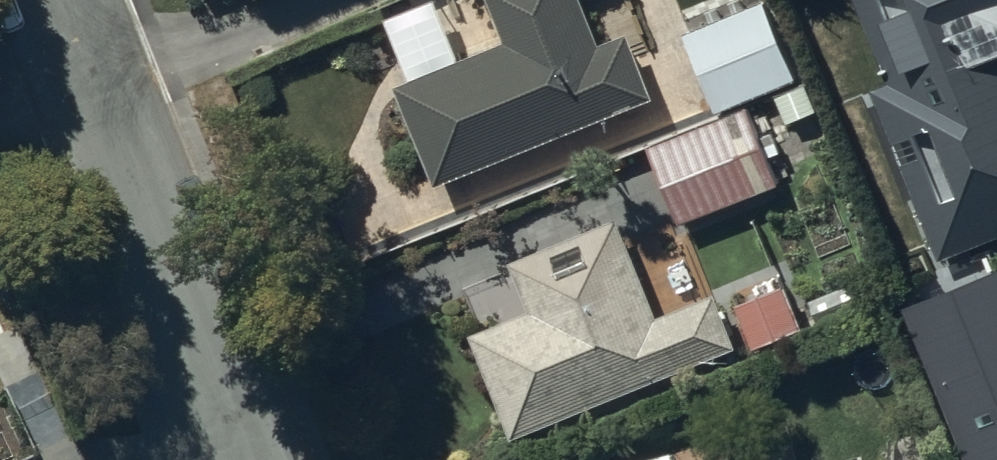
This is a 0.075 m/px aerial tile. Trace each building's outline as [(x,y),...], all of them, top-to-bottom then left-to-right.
[(652,91),(626,30),(599,41),(583,0),(492,0),(507,36),(397,82),(437,180),(652,91)] [(685,30),(717,107),(797,74),(765,0),(757,0),(685,30)] [(876,84),(944,256),(996,235),(996,0),(861,0),(892,78),(876,84)] [(746,104),(649,140),(681,218),(776,179),(746,104)] [(515,432),(737,339),(715,286),(660,309),(619,211),(510,257),(529,302),(471,326),(515,432)] [(904,298),(968,459),(996,459),(996,262),(904,298)] [(736,301),(753,342),(803,322),(786,280),(736,301)]
